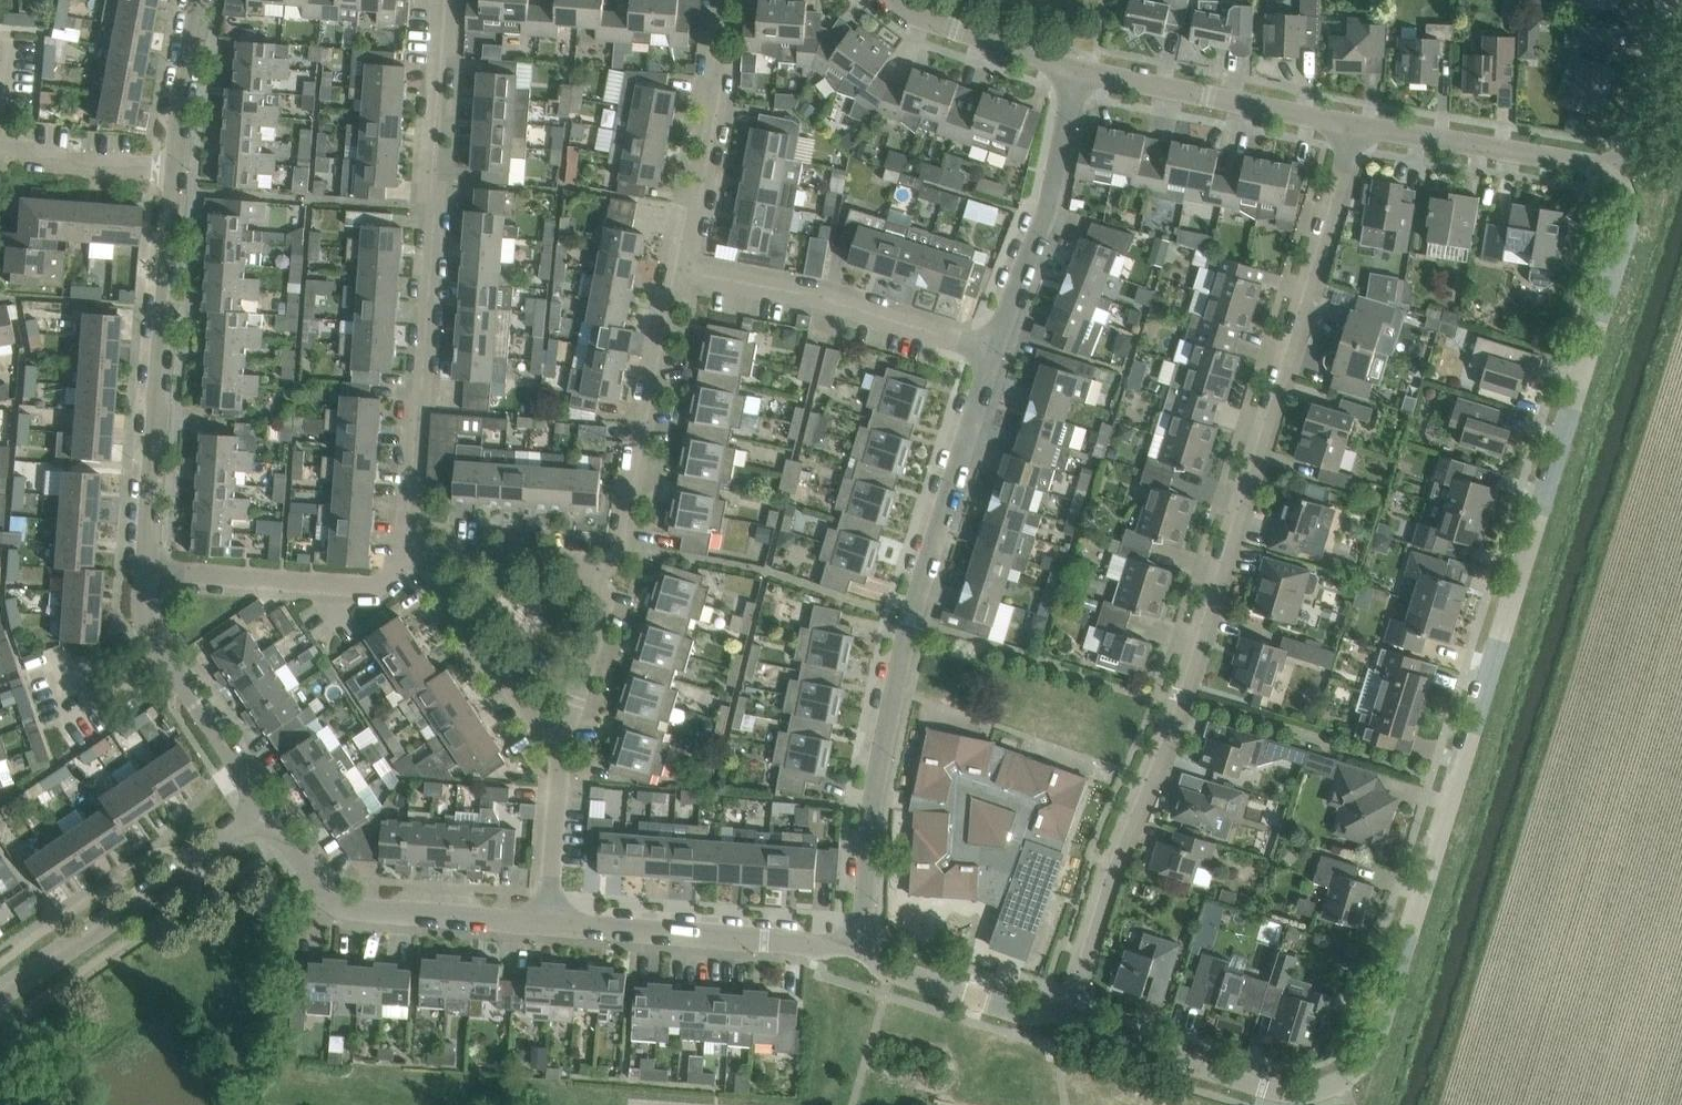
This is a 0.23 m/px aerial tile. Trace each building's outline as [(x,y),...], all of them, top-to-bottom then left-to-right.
[(67,15),(70,0),(58,0),(56,13),(67,15)] [(225,10),(248,13),(267,14),(268,2),(287,3),(287,0),(227,0),(225,10)] [(324,0),(287,0),(287,3),(305,5),(304,17),(322,18),(324,0)] [(360,9),(361,0),(324,0),(322,18),(359,21),(360,9)] [(360,9),(379,11),(378,23),(409,25),(411,1),(399,0),(361,0),(360,9)] [(507,0),(482,0),(482,1),(469,0),(467,30),(485,31),(504,32),(507,0)] [(543,6),(530,5),(530,0),(507,0),(504,32),(522,33),(522,34),(541,35),(543,6)] [(581,0),(557,0),(556,7),(543,6),(541,35),(560,37),(560,25),(579,26),(581,0)] [(617,12),(604,11),(605,0),(581,0),(579,26),(598,27),(597,40),(615,41),(617,12)] [(615,41),(633,42),(634,43),(652,44),(653,27),(655,0),(632,0),(631,13),(617,12),(615,41)] [(653,27),(671,29),(670,45),(690,47),(692,18),(679,17),(680,0),(655,0),(653,27)] [(784,0),(760,0),(758,23),(745,22),(743,51),(759,52),(779,59),(779,61),(784,0)] [(813,67),(823,38),(805,37),(808,2),(804,2),(804,0),(784,0),(779,61),(798,63),(798,65),(804,66),(803,76),(810,77),(813,67)] [(1123,11),(1127,17),(1125,28),(1135,30),(1139,36),(1145,32),(1165,36),(1167,23),(1184,26),(1189,4),(1189,0),(1165,0),(1164,3),(1149,0),(1131,0),(1129,6),(1129,7),(1123,11)] [(1320,16),(1321,0),(1301,0),(1301,15),(1268,13),(1267,34),(1266,56),(1299,57),(1300,42),(1320,43),(1321,21),(1321,16),(1320,16)] [(151,31),(156,8),(119,1),(114,24),(151,31)] [(1236,5),(1237,2),(1200,1),(1200,10),(1197,10),(1195,19),(1190,41),(1200,43),(1204,49),(1210,45),(1230,49),(1232,36),(1253,37),(1255,6),(1236,5)] [(19,26),(20,14),(3,13),(3,24),(19,26)] [(56,13),(53,29),(64,31),(64,28),(74,29),(76,17),(67,15),(56,13)] [(20,14),(19,26),(34,27),(35,15),(20,14)] [(1382,49),(1383,27),(1383,22),(1349,21),(1348,35),(1333,35),(1332,69),(1366,70),(1367,48),(1382,49)] [(1538,40),(1539,22),(1521,21),(1520,39),(1538,40)] [(1453,56),(1454,24),(1427,23),(1427,38),(1400,37),(1399,73),(1407,73),(1406,83),(1438,84),(1439,55),(1453,56)] [(147,55),(151,31),(114,24),(110,48),(147,55)] [(875,38),(859,27),(856,31),(852,29),(838,49),(823,38),(813,67),(825,76),(837,91),(875,38)] [(1617,29),(1594,28),(1568,27),(1567,47),(1578,48),(1576,57),(1574,56),(1563,92),(1579,96),(1575,107),(1600,114),(1614,68),(1609,67),(1615,49),(1616,49),(1617,29)] [(242,29),(241,41),(256,42),(257,30),(242,29)] [(1515,37),(1490,36),(1483,36),(1482,55),(1466,54),(1464,92),(1499,93),(1499,80),(1514,81),(1514,58),(1515,37)] [(877,112),(891,86),(877,76),(891,57),(888,54),(891,50),(875,38),(837,91),(838,92),(856,98),(877,112)] [(241,41),(239,41),(237,65),(289,69),(291,45),(256,42),(241,41)] [(54,63),(55,46),(44,45),(43,62),(54,63)] [(310,46),(309,61),(319,62),(322,62),(323,47),(310,46)] [(143,78),(147,55),(110,48),(105,71),(143,78)] [(397,52),(369,50),(354,49),(351,87),(407,91),(408,83),(405,82),(406,66),(396,65),(397,52)] [(743,55),(741,71),(758,73),(759,54),(743,53),(743,55)] [(476,88),(475,96),(531,100),(532,90),(534,63),(519,61),(513,61),(491,59),(490,72),(480,72),(478,88),(476,88)] [(53,78),(54,63),(43,62),(42,77),(53,78)] [(289,80),(289,69),(237,65),(235,89),(228,88),(228,89),(273,92),(274,79),(289,80)] [(924,115),(937,76),(914,69),(906,91),(891,86),(877,112),(902,121),(916,132),(923,115),(924,115)] [(670,73),(641,71),(626,70),(622,95),(620,106),(675,116),(676,108),(674,107),(677,91),(666,89),(670,73)] [(138,102),(143,78),(105,71),(101,95),(138,102)] [(333,86),(334,71),(324,71),(323,85),(333,86)] [(923,115),(918,126),(955,139),(964,111),(952,107),(960,84),(937,76),(924,115),(923,115)] [(316,96),(317,82),(307,81),(306,95),(316,96)] [(571,103),(573,89),(574,83),(564,82),(563,88),(562,102),(571,103)] [(582,99),(584,85),(574,84),(573,98),(582,99)] [(322,99),(333,100),(334,86),(333,86),(323,85),(322,99)] [(406,99),(407,91),(351,87),(351,98),(365,99),(364,112),(403,115),(404,99),(406,99)] [(1003,99),(1005,93),(990,88),(988,94),(985,92),(977,115),(964,111),(955,139),(990,151),(1007,100),(1003,99)] [(273,93),(273,92),(228,89),(227,113),(279,117),(280,106),(265,105),(266,92),(273,93)] [(55,104),(56,92),(40,91),(39,102),(55,104)] [(134,126),(138,102),(101,95),(96,119),(134,126)] [(315,111),(316,96),(306,95),(304,110),(315,111)] [(530,111),(531,100),(475,96),(475,104),(477,105),(476,120),(529,124),(529,111),(530,111)] [(581,113),(582,99),(573,98),(571,112),(581,113)] [(805,99),(799,108),(813,117),(818,108),(805,99)] [(990,151),(1008,157),(1025,163),(1035,135),(1022,131),(1030,108),(1007,100),(990,151)] [(570,117),(571,103),(562,102),(560,116),(570,117)] [(673,124),(675,116),(620,106),(615,129),(668,139),(671,124),(673,124)] [(402,130),(403,115),(364,112),(363,125),(349,124),(348,135),(403,139),(404,130),(402,130)] [(277,140),(279,117),(227,113),(225,136),(263,139),(277,140)] [(754,127),(749,151),(795,160),(802,125),(794,120),(789,119),(760,113),(757,128),(754,127)] [(335,120),(321,119),(320,132),(330,133),(334,134),(335,120)] [(528,137),(529,124),(476,120),(475,136),(472,136),(472,144),(527,148),(528,137)] [(572,136),(585,139),(587,124),(574,121),(572,136)] [(563,151),(565,137),(566,127),(556,126),(555,136),(554,150),(563,151)] [(1115,171),(1123,131),(1100,126),(1095,150),(1081,147),(1075,176),(1113,184),(1115,171)] [(302,143),(313,144),(314,130),(303,129),(302,143)] [(665,154),(668,139),(615,129),(611,152),(666,163),(667,155),(665,154)] [(1149,191),(1155,162),(1142,159),(1147,136),(1123,131),(1115,171),(1133,175),(1131,187),(1149,191)] [(320,132),(319,142),(330,143),(330,133),(320,132)] [(858,145),(850,133),(838,140),(846,152),(858,145)] [(403,147),(403,139),(348,135),(347,145),(362,146),(361,159),(399,162),(400,147),(403,147)] [(262,153),(263,139),(225,136),(223,160),(276,164),(276,154),(262,153)] [(1155,162),(1149,191),(1166,194),(1165,199),(1185,203),(1186,198),(1196,146),(1173,141),(1168,165),(1155,162)] [(870,160),(875,146),(863,142),(858,156),(870,160)] [(311,167),(313,144),(302,143),(300,166),(311,167)] [(527,159),(527,148),(472,144),(471,152),(474,152),(473,169),(483,170),(482,183),(510,185),(512,158),(527,159)] [(570,146),(568,160),(578,161),(579,147),(570,146)] [(1222,206),(1228,177),(1215,174),(1220,151),(1196,146),(1186,198),(1222,206)] [(562,165),(563,151),(554,150),(552,164),(562,165)] [(795,160),(749,151),(745,175),(798,185),(804,162),(795,160)] [(664,171),(666,163),(611,152),(609,163),(623,166),(618,192),(646,198),(648,185),(659,187),(662,171),(664,171)] [(927,160),(923,179),(965,187),(971,156),(950,152),(947,164),(927,160)] [(1258,218),(1270,160),(1246,156),(1241,179),(1228,177),(1222,206),(1240,209),(1256,218),(1258,218)] [(331,173),(332,158),(318,157),(317,172),(331,173)] [(399,162),(361,159),(346,158),(343,196),(386,199),(387,186),(400,187),(401,178),(398,178),(399,162)] [(275,175),(276,164),(223,160),(221,185),(260,188),(261,174),(275,175)] [(1258,218),(1277,216),(1295,220),(1301,192),(1288,189),(1293,165),(1270,160),(1258,218)] [(294,190),(309,192),(311,167),(295,166),(294,190)] [(844,194),(848,170),(833,168),(829,191),(844,194)] [(899,184),(902,173),(886,168),(883,179),(899,184)] [(902,173),(899,184),(922,191),(924,185),(925,180),(912,176),(902,173)] [(745,175),(740,198),(794,209),(798,185),(745,175)] [(987,178),(983,191),(1007,198),(1011,185),(987,178)] [(315,194),(324,195),(325,181),(316,180),(315,194)] [(1366,183),(1363,203),(1368,204),(1364,223),(1387,227),(1384,247),(1407,251),(1414,205),(1401,202),(1403,188),(1404,185),(1375,180),(1374,184),(1366,183)] [(943,203),(946,192),(924,185),(922,191),(921,196),(933,200),(943,203)] [(467,210),(465,235),(503,238),(503,237),(519,238),(520,226),(504,225),(506,198),(507,191),(480,189),(480,196),(479,211),(467,210)] [(844,194),(829,191),(828,191),(826,205),(835,206),(838,193),(844,194)] [(943,203),(942,206),(953,210),(957,208),(961,196),(946,192),(943,203)] [(1472,248),(1480,197),(1450,192),(1449,199),(1433,196),(1430,218),(1429,225),(1432,225),(1429,241),(1472,248)] [(638,202),(617,198),(612,197),(602,251),(639,258),(644,234),(633,231),(638,202)] [(20,198),(17,242),(29,242),(28,247),(41,248),(44,200),(20,198)] [(790,232),(795,209),(740,198),(736,222),(790,232)] [(969,199),(964,217),(979,221),(984,204),(985,203),(970,198),(969,199)] [(1073,198),(1071,209),(1083,211),(1085,201),(1073,198)] [(265,218),(266,202),(226,199),(225,214),(212,213),(210,238),(263,242),(264,231),(249,230),(250,217),(265,218)] [(44,200),(41,248),(54,249),(55,239),(65,240),(68,202),(44,200)] [(89,241),(92,203),(68,202),(65,240),(89,241)] [(89,241),(114,243),(117,205),(92,203),(89,241)] [(1486,244),(1484,257),(1504,260),(1505,254),(1506,248),(1534,252),(1533,259),(1532,265),(1531,264),(1530,270),(1531,271),(1530,278),(1535,285),(1547,287),(1555,282),(1557,269),(1560,269),(1566,235),(1564,234),(1565,227),(1560,226),(1563,211),(1542,208),(1542,209),(1513,204),(1510,226),(1490,223),(1486,244)] [(114,243),(138,245),(141,207),(117,205),(114,243)] [(872,269),(888,219),(852,208),(839,247),(852,251),(849,262),(872,269)] [(394,213),(366,211),(348,210),(347,225),(364,226),(363,238),(349,237),(348,248),(404,252),(405,244),(402,244),(403,227),(392,227),(394,213)] [(895,277),(911,226),(888,219),(872,269),(895,277)] [(791,233),(790,232),(736,222),(731,246),(742,248),(739,262),(784,270),(791,233)] [(1130,247),(1135,235),(1093,222),(1087,238),(1083,237),(1074,260),(1110,274),(1118,252),(1120,253),(1123,253),(1126,252),(1128,251),(1130,247)] [(829,240),(831,227),(821,225),(819,238),(829,240)] [(918,284),(934,233),(911,226),(895,277),(918,284)] [(546,228),(545,241),(554,242),(555,228),(546,228)] [(561,230),(559,243),(568,244),(570,231),(561,230)] [(279,232),(279,243),(288,243),(288,233),(279,232)] [(311,246),(320,247),(321,233),(312,232),(311,246)] [(1200,232),(1197,249),(1211,254),(1215,236),(1200,232)] [(941,291),(952,254),(956,240),(934,233),(918,284),(941,291)] [(502,261),(503,238),(465,235),(463,259),(502,261)] [(267,250),(268,242),(263,242),(210,238),(209,262),(247,264),(248,251),(262,252),(262,250),(267,250)] [(1157,238),(1153,249),(1166,253),(1169,242),(1157,238)] [(1166,253),(1165,259),(1173,262),(1179,242),(1180,242),(1170,239),(1169,242),(1166,253)] [(952,254),(941,291),(964,298),(966,294),(978,298),(988,266),(974,261),(972,261),(976,250),(973,246),(956,240),(952,254)] [(9,283),(32,285),(63,287),(66,251),(54,250),(54,249),(41,248),(28,247),(29,242),(17,242),(7,241),(7,246),(6,246),(4,272),(10,272),(9,283)] [(319,261),(320,247),(311,246),(310,260),(319,261)] [(403,261),(404,252),(348,248),(347,259),(362,260),(361,273),(400,276),(401,260),(403,261)] [(551,265),(553,252),(544,251),(543,265),(551,265)] [(635,281),(639,258),(602,251),(597,274),(635,281)] [(303,269),(304,255),(293,254),(292,269),(303,269)] [(558,254),(557,267),(566,268),(567,255),(558,254)] [(1240,263),(1212,254),(1207,268),(1201,267),(1194,288),(1197,290),(1255,307),(1262,284),(1256,282),(1260,269),(1240,263)] [(501,274),(502,261),(463,259),(462,282),(514,286),(515,275),(501,274)] [(1101,296),(1110,274),(1074,260),(1065,282),(1101,296)] [(246,277),(247,264),(209,262),(207,285),(259,289),(260,278),(246,277)] [(550,279),(551,265),(543,265),(541,278),(550,279)] [(565,281),(566,268),(557,267),(556,280),(565,281)] [(302,284),(303,269),(292,269),(291,283),(302,284)] [(399,291),(400,276),(361,273),(360,286),(345,285),(345,296),(400,300),(401,292),(399,291)] [(630,305),(635,281),(597,274),(593,298),(630,305)] [(1403,301),(1407,279),(1392,277),(1389,299),(1403,301)] [(317,294),(318,280),(308,279),(307,293),(317,294)] [(1407,279),(1403,301),(1410,302),(1412,287),(1408,280),(1407,279)] [(514,286),(462,282),(460,306),(498,309),(512,310),(514,286)] [(1101,296),(1065,282),(1057,304),(1104,323),(1106,324),(1111,312),(1109,311),(1113,301),(1101,296)] [(86,299),(87,287),(71,285),(70,297),(86,299)] [(259,289),(207,285),(205,310),(212,311),(212,310),(250,313),(258,313),(259,289)] [(1139,286),(1135,301),(1145,304),(1150,306),(1152,301),(1155,291),(1139,286)] [(101,300),(102,288),(87,287),(86,299),(101,300)] [(134,302),(135,291),(119,290),(118,301),(134,302)] [(1190,326),(1217,335),(1238,341),(1242,329),(1247,330),(1255,307),(1197,290),(1190,311),(1194,312),(1190,326)] [(316,308),(317,294),(307,293),(306,307),(316,308)] [(1398,306),(1381,301),(1360,295),(1355,309),(1352,308),(1351,309),(1350,309),(1347,309),(1344,310),(1342,312),(1341,314),(1340,316),(1339,317),(1339,319),(1339,320),(1339,321),(1340,323),(1341,325),(1341,326),(1342,326),(1344,328),(1345,329),(1342,341),(1376,351),(1383,353),(1384,349),(1377,346),(1385,321),(1392,323),(1398,306)] [(400,308),(400,300),(345,296),(344,307),(358,308),(357,321),(396,323),(397,308),(400,308)] [(547,313),(548,298),(537,297),(535,312),(547,313)] [(626,328),(626,327),(630,305),(593,298),(588,322),(596,323),(596,322),(626,328)] [(300,317),(301,303),(290,302),(289,316),(300,317)] [(554,302),(552,315),(561,316),(563,302),(554,302)] [(1057,304),(1048,327),(1058,332),(1053,344),(1074,352),(1078,354),(1090,357),(1104,323),(1057,304)] [(1163,307),(1152,304),(1149,314),(1160,317),(1163,307)] [(10,327),(6,305),(0,306),(0,345),(13,342),(10,327)] [(512,310),(498,309),(460,306),(458,330),(510,334),(512,310)] [(1129,322),(1139,325),(1143,312),(1133,309),(1129,322)] [(1442,320),(1458,325),(1461,314),(1446,309),(1442,320)] [(258,313),(250,313),(212,310),(212,311),(210,334),(263,338),(264,313),(258,313)] [(535,312),(534,325),(546,326),(547,313),(535,312)] [(120,315),(98,314),(82,313),(80,337),(118,340),(120,315)] [(797,326),(810,329),(812,316),(800,313),(797,326)] [(560,329),(561,316),(552,315),(551,328),(560,329)] [(298,331),(300,317),(289,316),(288,330),(298,331)] [(745,317),(743,325),(752,327),(754,318),(745,317)] [(27,336),(39,333),(36,318),(24,321),(27,336)] [(319,319),(305,318),(303,341),(304,341),(313,341),(317,342),(319,319)] [(1459,325),(1458,325),(1442,320),(1439,331),(1456,336),(1459,325)] [(395,339),(396,323),(357,321),(356,334),(342,333),(341,343),(397,348),(397,339),(395,339)] [(626,327),(626,328),(596,322),(596,323),(592,346),(629,353),(634,329),(626,327)] [(702,350),(755,360),(758,344),(749,342),(751,331),(711,324),(709,333),(705,332),(702,350)] [(1232,379),(1240,355),(1234,354),(1238,341),(1217,335),(1190,326),(1185,340),(1195,343),(1189,365),(1232,379)] [(509,358),(510,334),(458,330),(457,354),(509,358)] [(39,333),(27,336),(30,351),(42,349),(39,333)] [(262,348),(263,338),(210,334),(208,358),(246,360),(247,347),(262,348)] [(1523,349),(1501,343),(1479,336),(1470,366),(1486,371),(1481,385),(1517,397),(1526,367),(1518,364),(1523,349)] [(116,364),(118,340),(80,337),(78,361),(116,364)] [(312,355),(313,341),(304,341),(303,355),(312,355)] [(1367,380),(1376,351),(1342,341),(1339,351),(1337,351),(1334,351),(1332,352),(1331,353),(1329,354),(1328,355),(1327,357),(1326,359),(1326,361),(1326,363),(1327,365),(1327,366),(1328,367),(1329,369),(1330,370),(1332,371),(1333,371),(1332,372),(1335,373),(1331,388),(1369,399),(1374,382),(1367,380)] [(815,372),(821,345),(808,342),(801,369),(815,372)] [(396,356),(397,348),(341,343),(340,354),(355,355),(353,382),(372,384),(381,385),(382,371),(392,372),(394,356),(396,356)] [(624,377),(629,353),(592,346),(587,369),(624,377)] [(535,347),(533,360),(542,361),(544,348),(535,347)] [(835,378),(842,351),(828,347),(821,374),(835,378)] [(296,364),(297,350),(286,349),(285,364),(296,364)] [(557,364),(558,350),(549,350),(548,363),(557,364)] [(752,376),(755,360),(702,350),(699,367),(703,368),(701,377),(741,385),(743,375),(752,376)] [(457,354),(455,379),(466,379),(492,381),(507,382),(509,358),(457,354)] [(1083,362),(1079,361),(1058,354),(1054,367),(1043,363),(1036,387),(1072,398),(1086,402),(1093,379),(1079,374),(1083,362)] [(245,374),(246,360),(208,358),(206,381),(259,385),(260,375),(245,374)] [(541,374),(542,361),(533,360),(532,373),(541,374)] [(1134,360),(1130,372),(1144,377),(1148,364),(1134,360)] [(115,388),(116,364),(78,361),(77,385),(115,388)] [(1167,398),(1195,406),(1216,413),(1220,400),(1225,402),(1232,379),(1189,365),(1175,361),(1168,383),(1172,384),(1167,398)] [(555,377),(557,364),(548,363),(546,376),(555,377)] [(295,379),(296,364),(285,364),(284,378),(295,379)] [(24,381),(36,382),(37,366),(25,365),(24,381)] [(573,367),(568,393),(573,394),(571,407),(575,408),(597,412),(600,397),(620,401),(624,377),(587,369),(573,367)] [(928,379),(895,369),(889,367),(885,377),(877,375),(872,390),(923,406),(929,389),(925,388),(928,379)] [(812,382),(815,372),(801,369),(798,379),(812,382)] [(832,387),(835,378),(821,374),(819,384),(832,387)] [(696,385),(692,402),(745,412),(759,415),(762,399),(740,394),(741,385),(701,377),(700,385),(696,385)] [(491,396),(492,381),(466,379),(465,394),(491,396)] [(35,397),(36,382),(24,381),(22,396),(35,397)] [(206,381),(205,406),(215,407),(214,415),(242,417),(243,409),(244,395),(258,396),(259,385),(206,381)] [(372,384),(353,382),(344,382),(342,409),(327,408),(327,419),(382,423),(383,415),(381,414),(382,398),(371,397),(372,384)] [(6,383),(0,384),(0,400),(8,399),(6,383)] [(113,412),(115,388),(77,385),(75,409),(113,412)] [(1065,421),(1072,398),(1036,387),(1029,410),(1065,421)] [(918,423),(923,406),(872,390),(867,406),(876,408),(873,418),(912,430),(914,422),(918,423)] [(490,411),(491,396),(465,394),(464,409),(490,411)] [(1406,395),(1401,410),(1413,414),(1418,398),(1406,395)] [(1218,427),(1212,425),(1216,413),(1195,406),(1167,398),(1163,412),(1173,415),(1166,437),(1210,450),(1218,427)] [(1374,408),(1364,405),(1343,398),(1339,411),(1312,403),(1304,431),(1347,443),(1356,417),(1370,421),(1374,408)] [(1501,411),(1480,404),(1459,398),(1451,423),(1466,428),(1461,443),(1503,456),(1511,431),(1496,426),(1501,411)] [(742,429),(745,412),(692,402),(689,420),(693,420),(691,429),(731,437),(733,427),(742,429)] [(802,424),(806,408),(797,406),(793,421),(802,424)] [(111,436),(113,412),(75,409),(73,433),(111,436)] [(1029,410),(1022,433),(1073,448),(1070,447),(1077,425),(1065,421),(1029,410)] [(294,426),(295,412),(284,411),(283,425),(294,426)] [(812,411),(808,426),(816,429),(820,413),(812,411)] [(17,429),(28,430),(30,414),(19,413),(17,429)] [(460,415),(439,413),(433,413),(432,426),(459,428),(460,427),(460,415)] [(294,426),(294,430),(304,431),(305,417),(295,416),(294,426)] [(532,427),(533,417),(519,416),(518,426),(532,427)] [(508,428),(509,418),(495,417),(494,427),(508,428)] [(546,428),(547,418),(533,417),(532,427),(546,428)] [(909,439),(912,430),(873,418),(870,428),(861,425),(856,441),(908,457),(913,440),(909,439)] [(382,431),(382,423),(327,419),(326,429),(340,430),(339,444),(378,447),(379,431),(382,431)] [(798,439),(802,424),(793,421),(789,437),(798,439)] [(570,433),(571,423),(557,422),(556,431),(570,433)] [(1099,432),(1110,435),(1113,425),(1102,422),(1099,432)] [(607,439),(608,426),(581,424),(580,437),(607,439)] [(293,441),(294,426),(283,425),(282,440),(293,441)] [(458,441),(459,428),(432,426),(431,439),(458,441)] [(812,444),(816,429),(808,426),(804,442),(812,444)] [(27,445),(28,430),(17,429),(16,444),(27,445)] [(730,447),(731,437),(691,429),(690,438),(685,437),(682,454),(735,465),(738,448),(730,447)] [(1347,445),(1347,443),(1304,431),(1296,458),(1322,466),(1319,479),(1349,488),(1353,475),(1338,471),(1347,444),(1347,445)] [(109,461),(111,436),(73,433),(71,458),(109,461)] [(257,437),(225,434),(203,433),(201,458),(253,461),(254,453),(257,453),(257,437)] [(1065,472),(1073,448),(1021,433),(1015,455),(1014,455),(1055,468),(1065,472)] [(1156,434),(1145,470),(1173,478),(1177,466),(1203,474),(1210,450),(1166,437),(1156,434)] [(457,455),(458,446),(458,441),(431,439),(430,453),(457,455)] [(902,474),(908,457),(856,441),(852,457),(860,459),(857,469),(896,481),(899,473),(902,474)] [(377,462),(378,447),(339,444),(338,457),(324,456),(323,466),(379,471),(379,462),(377,462)] [(7,462),(8,447),(0,446),(0,462),(7,462)] [(484,448),(469,447),(458,446),(457,455),(456,468),(455,481),(454,500),(478,502),(481,462),(483,462),(484,448)] [(502,504),(506,449),(496,449),(495,463),(483,462),(481,462),(478,502),(502,504)] [(526,506),(529,466),(516,465),(517,450),(506,449),(502,504),(526,506)] [(304,465),(305,451),(295,450),(294,464),(304,465)] [(550,507),(554,453),(543,452),(542,467),(529,466),(526,506),(550,507)] [(1014,455),(1015,455),(1007,452),(1000,476),(1036,487),(1048,491),(1055,468),(1014,455)] [(456,468),(457,455),(430,453),(429,466),(456,468)] [(574,509),(577,469),(564,468),(565,454),(554,453),(550,507),(574,509)] [(732,481),(735,465),(682,454),(679,472),(683,473),(681,481),(721,489),(723,479),(732,481)] [(1478,466),(1457,459),(1441,454),(1434,480),(1453,485),(1447,505),(1489,518),(1498,488),(1473,480),(1478,466)] [(577,469),(574,509),(599,511),(603,457),(591,456),(578,455),(577,469)] [(253,472),(253,461),(201,458),(199,481),(237,484),(238,471),(253,472)] [(792,476),(796,460),(788,458),(784,474),(792,476)] [(800,478),(804,462),(796,460),(792,476),(800,478)] [(303,479),(304,465),(294,464),(293,478),(303,479)] [(378,479),(379,471),(323,466),(322,477),(337,478),(336,491),(375,494),(376,479),(378,479)] [(455,481),(456,468),(429,466),(428,479),(455,481)] [(893,489),(896,481),(857,469),(854,478),(846,476),(841,492),(892,508),(897,491),(893,489)] [(99,473),(77,472),(62,470),(60,495),(97,498),(99,473)] [(1169,491),(1173,478),(1145,470),(1141,483),(1151,487),(1144,509),(1188,522),(1195,499),(1169,491)] [(287,488),(288,473),(277,472),(276,487),(287,488)] [(788,492),(792,476),(784,474),(779,490),(788,492)] [(12,492),(24,492),(25,477),(13,476),(12,492)] [(796,494),(800,478),(792,476),(788,492),(796,494)] [(1029,510),(1029,509),(1036,487),(1000,476),(993,499),(1029,510)] [(236,497),(237,484),(199,481),(197,505),(250,509),(251,498),(236,497)] [(720,499),(721,489),(681,481),(679,490),(675,489),(672,507),(725,517),(728,500),(720,499)] [(286,502),(287,488),(276,487),(275,501),(286,502)] [(1077,488),(1074,500),(1084,503),(1088,491),(1077,488)] [(373,510),(375,494),(336,491),(335,504),(320,503),(319,514),(375,518),(376,510),(373,510)] [(23,508),(24,492),(12,492),(11,507),(23,508)] [(841,492),(836,508),(844,510),(841,520),(880,532),(883,524),(887,525),(892,508),(841,492)] [(1278,517),(1270,541),(1291,548),(1322,558),(1330,531),(1316,527),(1323,505),(1323,504),(1311,500),(1290,494),(1282,518),(1278,517)] [(96,522),(97,498),(60,495),(58,519),(96,522)] [(1029,509),(1029,510),(993,499),(985,522),(1022,533),(1022,532),(1025,523),(1038,527),(1043,513),(1029,509)] [(249,520),(250,509),(197,505),(195,529),(233,532),(234,518),(249,520)] [(1480,547),(1489,518),(1447,505),(1440,528),(1420,522),(1414,543),(1445,553),(1450,538),(1480,547)] [(722,533),(725,517),(672,507),(669,524),(673,525),(671,534),(683,537),(681,550),(709,555),(713,531),(722,533)] [(767,525),(775,527),(776,527),(780,511),(771,509),(767,525)] [(1181,546),(1188,522),(1144,509),(1137,531),(1127,528),(1123,542),(1151,550),(1155,538),(1181,546)] [(305,513),(291,512),(289,535),(303,536),(305,513)] [(375,527),(375,518),(319,514),(319,525),(333,526),(332,539),(371,542),(372,527),(375,527)] [(786,514),(782,530),(790,532),(794,516),(786,514)] [(94,546),(96,522),(58,519),(57,543),(94,546)] [(1394,523),(1382,519),(1379,531),(1391,534),(1394,523)] [(272,535),(283,535),(284,521),(273,520),(272,535)] [(878,540),(880,532),(841,520),(838,529),(830,527),(825,543),(876,558),(882,541),(878,540)] [(1022,532),(1022,533),(985,522),(978,545),(1029,560),(1036,537),(1022,532)] [(773,529),(758,526),(755,540),(770,543),(773,529)] [(232,545),(233,532),(195,529),(194,554),(246,557),(247,546),(232,545)] [(20,545),(21,533),(7,532),(6,544),(20,545)] [(798,535),(783,532),(780,546),(788,548),(796,543),(798,535)] [(281,560),(283,535),(272,535),(270,559),(281,560)] [(370,558),(371,542),(332,539),(331,552),(317,551),(316,563),(372,567),(372,558),(370,558)] [(1114,553),(1106,575),(1122,581),(1166,594),(1173,571),(1147,563),(1151,550),(1123,542),(1122,547),(1119,554),(1114,552),(1114,553)] [(57,543),(55,568),(65,569),(65,568),(92,570),(92,569),(94,546),(57,543)] [(871,576),(876,558),(825,543),(820,558),(829,561),(821,584),(848,593),(852,580),(865,583),(867,575),(871,576)] [(1029,560),(978,545),(971,567),(1008,579),(1011,567),(1025,572),(1029,560)] [(19,565),(20,550),(8,549),(7,564),(19,565)] [(1449,562),(1428,556),(1413,551),(1406,574),(1420,578),(1413,600),(1459,614),(1468,586),(1444,578),(1449,562)] [(299,553),(298,560),(311,561),(312,554),(299,553)] [(1334,555),(1330,568),(1357,577),(1361,563),(1334,555)] [(1311,571),(1287,564),(1265,557),(1259,580),(1264,581),(1255,611),(1295,623),(1304,592),(1310,594),(1314,592),(1319,578),(1316,573),(1311,571)] [(17,580),(19,565),(7,564),(5,579),(17,580)] [(706,575),(693,572),(666,564),(664,573),(660,572),(654,589),(706,604),(711,588),(702,586),(706,575)] [(1001,602),(1008,579),(971,567),(964,590),(1001,602)] [(92,569),(92,570),(65,568),(65,569),(63,591),(101,594),(103,569),(92,569)] [(751,578),(750,585),(759,587),(761,581),(751,578)] [(1049,579),(1045,590),(1048,591),(1055,593),(1059,582),(1049,579)] [(1159,617),(1166,594),(1122,581),(1115,603),(1105,600),(1101,614),(1129,623),(1133,609),(1159,617)] [(701,620),(706,604),(654,589),(649,606),(653,607),(651,615),(690,627),(693,618),(701,620)] [(964,590),(957,614),(968,617),(964,630),(1004,642),(1015,606),(1001,602),(964,590)] [(1048,617),(1055,593),(1045,590),(1038,614),(1048,617)] [(99,618),(101,594),(63,591),(61,615),(99,618)] [(735,596),(732,611),(745,614),(744,616),(753,618),(757,603),(748,601),(749,599),(735,596)] [(7,615),(19,612),(16,597),(4,600),(7,615)] [(1450,643),(1459,614),(1413,600),(1406,622),(1392,618),(1386,640),(1422,651),(1426,635),(1450,643)] [(843,609),(825,606),(816,604),(811,625),(810,628),(802,626),(799,642),(851,653),(855,636),(851,635),(853,626),(840,623),(843,609)] [(282,605),(270,613),(286,636),(297,628),(282,605)] [(381,658),(415,635),(408,624),(407,625),(400,615),(391,621),(384,610),(361,626),(368,636),(344,653),(351,663),(374,647),(381,658)] [(19,612),(7,615),(10,630),(11,630),(22,628),(19,612)] [(1031,627),(1043,631),(1045,631),(1049,617),(1035,613),(1031,627)] [(1140,665),(1144,666),(1151,642),(1125,634),(1129,623),(1101,614),(1097,627),(1091,625),(1084,648),(1101,653),(1098,664),(1136,676),(1140,665)] [(97,643),(99,618),(61,615),(59,640),(97,643)] [(687,637),(690,627),(651,615),(648,624),(644,623),(639,639),(690,655),(695,639),(687,637)] [(749,634),(753,618),(744,616),(740,632),(749,634)] [(234,626),(212,641),(219,651),(215,654),(224,668),(216,673),(220,680),(264,651),(262,649),(250,631),(245,634),(238,623),(234,626)] [(0,632),(0,656),(1,658),(12,654),(3,631),(0,632)] [(383,686),(427,655),(421,646),(422,645),(415,635),(381,658),(389,669),(377,677),(383,686)] [(1288,650),(1242,636),(1237,651),(1241,652),(1232,684),(1270,695),(1278,669),(1282,670),(1288,650)] [(685,671),(690,655),(639,639),(634,657),(638,658),(635,666),(674,678),(677,668),(685,671)] [(848,671),(851,653),(799,642),(795,659),(804,660),(802,670),(842,678),(844,670),(848,671)] [(1339,652),(1305,642),(1300,659),(1334,669),(1339,652)] [(242,694),(277,670),(289,662),(275,643),(264,651),(220,680),(225,687),(233,681),(242,694)] [(758,661),(762,645),(754,643),(749,659),(758,661)] [(305,663),(317,656),(311,648),(300,656),(305,663)] [(1421,660),(1400,653),(1383,648),(1376,668),(1375,671),(1382,677),(1386,678),(1380,696),(1421,708),(1430,678),(1417,674),(1421,660)] [(740,670),(744,654),(735,652),(731,668),(740,670)] [(0,658),(0,675),(17,669),(12,654),(1,658),(0,658)] [(435,664),(434,665),(427,655),(383,686),(389,695),(401,687),(408,698),(409,699),(416,694),(415,692),(442,674),(441,673),(435,664)] [(754,676),(758,661),(749,659),(746,674),(754,676)] [(330,665),(322,670),(331,683),(339,678),(330,665)] [(671,688),(674,678),(635,666),(632,675),(629,673),(623,690),(675,706),(680,690),(671,688)] [(1346,670),(1336,667),(1332,681),(1343,684),(1346,670)] [(456,679),(449,669),(449,668),(441,673),(442,674),(415,692),(416,694),(409,699),(408,698),(401,703),(414,722),(417,721),(462,690),(455,680),(456,679)] [(736,685),(740,670),(731,668),(728,683),(736,685)] [(247,720),(290,690),(277,670),(242,694),(251,707),(242,713),(247,720)] [(840,687),(842,678),(802,670),(800,680),(791,678),(788,694),(840,705),(844,688),(840,687)] [(361,701),(369,695),(362,684),(353,689),(361,701)] [(17,703),(28,699),(23,685),(12,688),(17,703)] [(10,689),(0,693),(0,698),(3,707),(15,703),(10,689)] [(290,690),(247,720),(252,726),(260,721),(269,734),(273,731),(281,742),(317,717),(318,716),(310,704),(303,709),(290,690)] [(430,740),(476,709),(469,699),(468,700),(462,690),(417,721),(430,740)] [(670,722),(675,706),(623,690),(618,708),(622,709),(619,718),(628,720),(628,719),(659,729),(659,728),(662,719),(670,722)] [(745,712),(749,697),(741,694),(737,710),(745,712)] [(837,723),(840,705),(788,694),(785,711),(793,712),(791,722),(831,730),(833,722),(837,723)] [(369,695),(361,701),(369,712),(377,707),(369,695)] [(1411,739),(1421,708),(1380,696),(1373,720),(1361,716),(1354,736),(1394,749),(1398,735),(1411,739)] [(23,718),(33,714),(28,699),(17,703),(23,718)] [(727,722),(731,706),(722,703),(719,719),(727,722)] [(444,760),(488,730),(482,720),(483,719),(476,709),(430,740),(444,760)] [(741,728),(745,712),(737,710),(733,726),(741,728)] [(131,719),(137,729),(151,720),(144,711),(131,719)] [(387,741),(388,740),(396,735),(382,715),(373,720),(387,741)] [(317,717),(281,742),(288,752),(283,755),(292,769),(284,775),(289,781),(343,745),(330,724),(325,728),(317,717)] [(124,737),(137,729),(131,719),(118,728),(124,737)] [(169,719),(161,725),(166,731),(173,726),(169,719)] [(659,728),(659,729),(628,719),(628,720),(625,728),(621,727),(616,744),(667,759),(672,744),(664,741),(667,731),(659,728)] [(723,737),(727,722),(719,719),(715,735),(723,737)] [(829,739),(831,730),(791,722),(789,732),(780,730),(777,746),(830,757),(833,740),(829,739)] [(371,726),(357,736),(365,747),(379,737),(371,726)] [(1209,737),(1201,765),(1222,771),(1239,777),(1244,762),(1256,765),(1283,758),(1295,761),(1300,747),(1288,744),(1265,736),(1265,738),(1229,727),(1228,728),(1235,730),(1231,743),(1209,737)] [(918,794),(910,894),(978,899),(978,896),(996,902),(998,897),(1008,901),(992,945),(1026,958),(1063,853),(1060,851),(1063,840),(1066,841),(1088,778),(995,745),(995,742),(929,728),(915,794),(918,794)] [(33,748),(44,745),(39,730),(28,734),(33,748)] [(484,778),(489,775),(507,763),(500,752),(503,749),(496,738),(495,739),(488,730),(444,760),(449,769),(462,761),(469,773),(477,768),(484,778)] [(396,735),(388,740),(396,752),(404,747),(396,735)] [(92,746),(98,755),(111,747),(105,737),(92,746)] [(375,742),(363,749),(368,757),(384,746),(380,740),(375,743),(375,742)] [(158,757),(179,789),(200,775),(179,743),(158,757)] [(663,775),(667,759),(616,744),(611,761),(615,762),(612,771),(651,783),(654,773),(663,775)] [(44,745),(33,748),(38,763),(49,759),(44,745)] [(310,796),(346,772),(357,765),(343,745),(289,781),(293,788),(302,783),(310,796)] [(85,764),(98,755),(92,746),(79,755),(85,764)] [(384,746),(368,757),(374,765),(385,757),(389,754),(384,746)] [(826,775),(830,757),(777,746),(774,763),(782,764),(777,788),(783,789),(805,794),(807,781),(820,783),(822,774),(826,775)] [(401,760),(396,764),(403,775),(422,775),(409,755),(401,760)] [(1328,756),(1322,774),(1336,779),(1349,801),(1348,803),(1342,806),(1340,814),(1343,820),(1340,828),(1349,831),(1352,837),(1359,840),(1365,836),(1380,841),(1387,815),(1391,817),(1394,806),(1392,802),(1397,799),(1380,793),(1375,785),(1379,772),(1330,757),(1328,756)] [(159,802),(179,789),(158,757),(138,771),(159,802)] [(5,758),(0,760),(0,787),(2,787),(14,782),(5,758)] [(714,773),(716,765),(700,761),(698,769),(714,773)] [(65,764),(51,773),(63,790),(63,791),(74,784),(68,776),(71,774),(65,764)] [(712,781),(714,773),(698,769),(696,777),(712,781)] [(139,816),(159,802),(138,771),(118,784),(139,816)] [(316,821),(359,792),(346,772),(310,796),(319,809),(311,814),(316,821)] [(51,773),(39,781),(45,791),(46,790),(51,798),(63,790),(51,773)] [(1243,790),(1230,786),(1209,780),(1204,795),(1183,789),(1175,816),(1215,828),(1219,816),(1234,820),(1243,790)] [(435,796),(436,782),(427,781),(426,795),(435,796)] [(444,797),(445,783),(436,782),(435,796),(444,797)] [(119,829),(120,829),(139,816),(118,784),(98,798),(104,807),(119,829)] [(511,787),(485,785),(483,785),(482,799),(495,800),(510,801),(511,787)] [(592,787),(591,796),(605,797),(606,788),(592,787)] [(702,790),(683,789),(682,802),(700,803),(700,800),(701,800),(702,790)] [(653,801),(654,791),(640,790),(639,800),(653,801)] [(715,801),(716,791),(702,790),(701,800),(715,801)] [(12,800),(19,809),(31,801),(25,791),(12,800)] [(667,802),(668,793),(654,791),(653,801),(667,802)] [(359,792),(316,821),(320,828),(329,822),(338,836),(342,833),(356,853),(380,815),(374,811),(373,812),(359,792)] [(608,817),(609,799),(594,798),(594,816),(608,817)] [(734,798),(733,808),(748,808),(749,799),(734,798)] [(495,809),(495,800),(482,799),(481,812),(476,878),(484,878),(485,869),(502,870),(502,864),(515,865),(517,829),(500,828),(501,822),(495,809)] [(749,799),(748,808),(758,809),(758,799),(749,799)] [(19,809),(12,800),(0,808),(0,810),(6,818),(19,809)] [(796,813),(796,803),(782,802),(781,812),(796,813)] [(120,829),(119,829),(104,807),(84,820),(105,852),(126,838),(120,829)] [(454,866),(458,810),(457,810),(457,815),(446,814),(446,824),(432,823),(429,864),(445,866),(444,875),(453,876),(454,866)] [(476,878),(481,812),(458,810),(454,866),(469,867),(468,877),(476,878)] [(380,815),(356,853),(382,855),(381,861),(397,862),(397,872),(405,872),(408,821),(385,819),(385,817),(383,817),(380,815)] [(600,860),(599,873),(608,874),(608,871),(624,872),(627,834),(614,833),(615,818),(590,816),(589,831),(602,832),(600,860)] [(85,865),(105,852),(84,820),(64,834),(85,865)] [(647,877),(652,821),(641,820),(640,835),(627,834),(624,872),(639,874),(639,876),(647,877)] [(429,864),(432,823),(408,821),(405,872),(413,873),(414,863),(429,864)] [(671,876),(674,837),(662,836),(663,822),(652,821),(647,877),(656,877),(656,875),(671,876)] [(695,880),(699,825),(689,824),(688,838),(674,837),(671,876),(687,877),(687,880),(695,880)] [(719,880),(722,841),(709,840),(711,826),(699,825),(695,880),(703,881),(704,878),(719,880)] [(743,884),(747,828),(737,828),(736,842),(722,841),(719,880),(735,881),(734,883),(743,884)] [(757,844),(758,829),(747,828),(743,884),(751,884),(751,882),(767,883),(770,845),(757,844)] [(1216,843),(1198,837),(1176,830),(1172,844),(1162,841),(1159,850),(1157,849),(1151,868),(1193,881),(1198,865),(1208,868),(1216,843)] [(587,859),(600,860),(602,832),(589,831),(587,859)] [(791,887),(795,832),(784,831),(783,846),(770,845),(767,883),(782,884),(782,887),(791,887)] [(830,849),(818,848),(818,838),(814,833),(795,832),(791,887),(799,888),(799,886),(816,887),(816,876),(838,878),(840,847),(831,847),(830,849)] [(66,878),(85,865),(64,834),(44,847),(66,878)] [(45,892),(66,878),(44,847),(24,861),(45,892)] [(1359,865),(1338,859),(1323,854),(1314,882),(1331,887),(1322,915),(1361,927),(1361,926),(1358,924),(1361,914),(1365,915),(1374,886),(1355,880),(1359,865)] [(10,869),(1,856),(0,857),(0,876),(10,869)] [(19,882),(10,869),(0,876),(9,889),(19,882)] [(1223,888),(1219,901),(1235,905),(1238,893),(1223,888)] [(43,907),(37,897),(34,894),(25,900),(34,913),(43,907)] [(1217,951),(1222,902),(1203,900),(1198,949),(1217,951)] [(940,908),(910,906),(908,938),(938,940),(940,908)] [(1181,944),(1166,939),(1144,932),(1138,953),(1127,949),(1115,985),(1143,994),(1150,974),(1155,975),(1148,999),(1162,1004),(1181,944)] [(1298,957),(1280,951),(1270,982),(1288,988),(1298,957)] [(1231,961),(1205,953),(1196,982),(1189,1003),(1203,1008),(1205,1001),(1242,1012),(1243,1008),(1260,1013),(1270,982),(1244,973),(1243,976),(1228,971),(1231,961)] [(448,1000),(451,955),(439,954),(438,959),(424,958),(422,980),(422,983),(422,993),(421,1006),(446,1007),(447,1000),(448,1000)] [(472,997),(475,962),(462,961),(462,956),(451,955),(448,1000),(459,1001),(460,996),(472,997)] [(488,958),(476,957),(475,957),(475,962),(472,997),(472,1002),(471,1014),(483,1015),(483,1003),(484,1003),(485,997),(498,999),(498,1007),(513,1009),(515,980),(500,979),(502,964),(487,963),(488,958)] [(294,998),(293,1004),(308,1006),(308,1013),(333,1015),(334,999),(337,959),(325,958),(325,963),(311,962),(310,966),(296,965),(295,976),(294,998)] [(359,1001),(362,966),(349,965),(349,960),(337,959),(334,999),(359,1001)] [(384,1017),(385,1002),(388,962),(376,962),(375,967),(362,966),(359,1001),(358,1015),(384,1017)] [(412,992),(413,970),(399,969),(399,963),(388,962),(385,1002),(411,1004),(412,992)] [(551,1020),(556,963),(543,962),(543,967),(530,966),(529,981),(515,980),(513,1009),(527,1009),(527,1013),(529,1016),(535,1019),(551,1020)] [(577,1004),(579,970),(567,969),(567,964),(556,963),(551,1020),(575,1022),(576,1004),(577,1004)] [(600,1011),(603,966),(591,965),(591,971),(579,970),(577,1004),(588,1005),(588,1010),(600,1011)] [(615,967),(604,966),(603,966),(600,1011),(599,1022),(602,1022),(603,1022),(606,1022),(609,1020),(610,1016),(610,1012),(612,1012),(612,1007),(625,1008),(627,974),(615,972),(615,967)] [(1352,975),(1345,995),(1355,998),(1362,979),(1352,975)] [(657,1040),(662,983),(650,982),(649,988),(636,987),(635,1009),(634,1014),(633,1038),(657,1040)] [(682,1025),(685,990),(673,989),(674,984),(662,983),(657,1040),(669,1040),(670,1024),(682,1025)] [(705,1039),(709,987),(697,986),(697,991),(685,990),(682,1025),(683,1025),(682,1038),(705,1039)] [(729,1041),(733,994),(721,993),(721,988),(709,987),(705,1039),(729,1041)] [(754,1030),(757,990),(745,989),(745,995),(733,994),(729,1041),(729,1044),(753,1046),(753,1041),(753,1030),(754,1030)] [(1336,997),(1315,990),(1310,989),(1306,1000),(1283,993),(1277,1013),(1274,1012),(1268,1032),(1290,1039),(1290,1038),(1310,1044),(1321,1011),(1331,1014),(1336,997)] [(757,990),(753,1041),(777,1043),(776,1050),(792,1051),(800,1052),(802,1029),(794,1028),(795,1013),(780,1012),(782,997),(769,997),(769,991),(757,990)] [(443,1052),(442,1063),(446,1063),(456,1064),(457,1053),(455,1053),(455,1047),(456,1043),(444,1042),(444,1046),(443,1052)] [(534,1045),(532,1068),(548,1069),(548,1067),(549,1046),(534,1045)] [(378,1058),(394,1059),(395,1049),(379,1048),(378,1058)] [(343,1062),(344,1052),(330,1050),(329,1061),(343,1062)] [(442,1063),(443,1052),(429,1051),(428,1061),(442,1063)] [(595,1075),(596,1065),(582,1064),(581,1074),(595,1075)] [(609,1076),(610,1065),(596,1065),(595,1075),(609,1076)] [(631,1066),(630,1077),(655,1079),(656,1068),(631,1066)] [(547,1077),(561,1078),(562,1068),(548,1067),(548,1069),(547,1077)] [(655,1079),(668,1080),(669,1069),(656,1068),(655,1079)] [(689,1070),(688,1081),(703,1082),(703,1071),(689,1070)] [(703,1082),(716,1083),(717,1072),(703,1071),(703,1082)] [(736,1081),(735,1091),(749,1093),(749,1092),(750,1082),(736,1081)]
